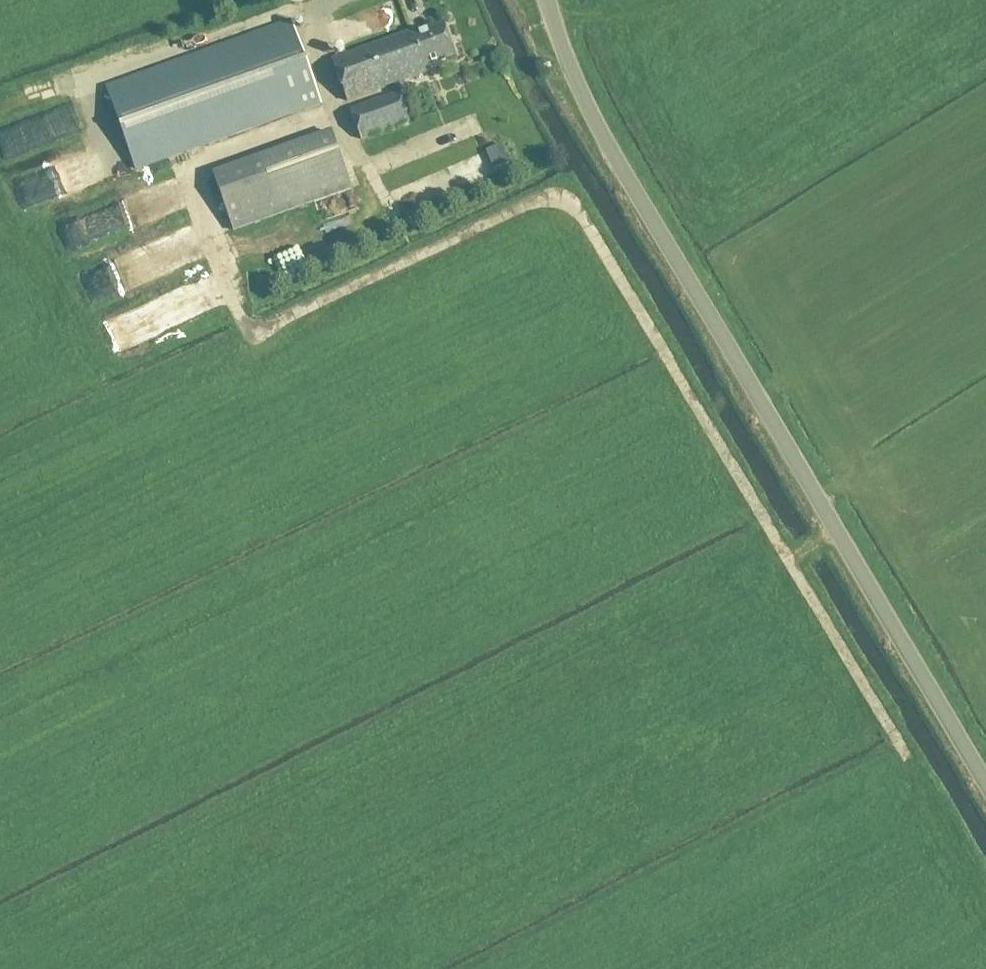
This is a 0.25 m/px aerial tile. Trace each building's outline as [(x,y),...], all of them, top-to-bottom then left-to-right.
[(369,14),(371,33),(391,31),(390,12),(369,14)] [(135,169),(202,145),(320,103),(291,22),(106,88),(135,169)] [(455,58),(444,26),(414,37),(412,32),(332,61),(346,101),(427,73),(425,68),(455,58)] [(399,94),(350,111),(361,140),(409,123),(399,94)] [(351,189),(331,133),(212,176),(232,231),(351,189)] [(438,154),(377,176),(387,204),(380,206),(385,220),(420,208),(420,210),(509,179),(499,148),(462,161),(458,148),(449,151),(454,166),(443,170),(438,154)] [(5,187),(15,218),(92,194),(82,163),(5,187)] [(70,248),(177,215),(171,195),(64,228),(70,248)] [(334,209),(316,214),(318,223),(336,217),(334,209)] [(78,285),(91,313),(153,284),(140,256),(78,285)] [(170,294),(103,335),(122,364),(187,323),(182,315),(183,314),(170,294)]
